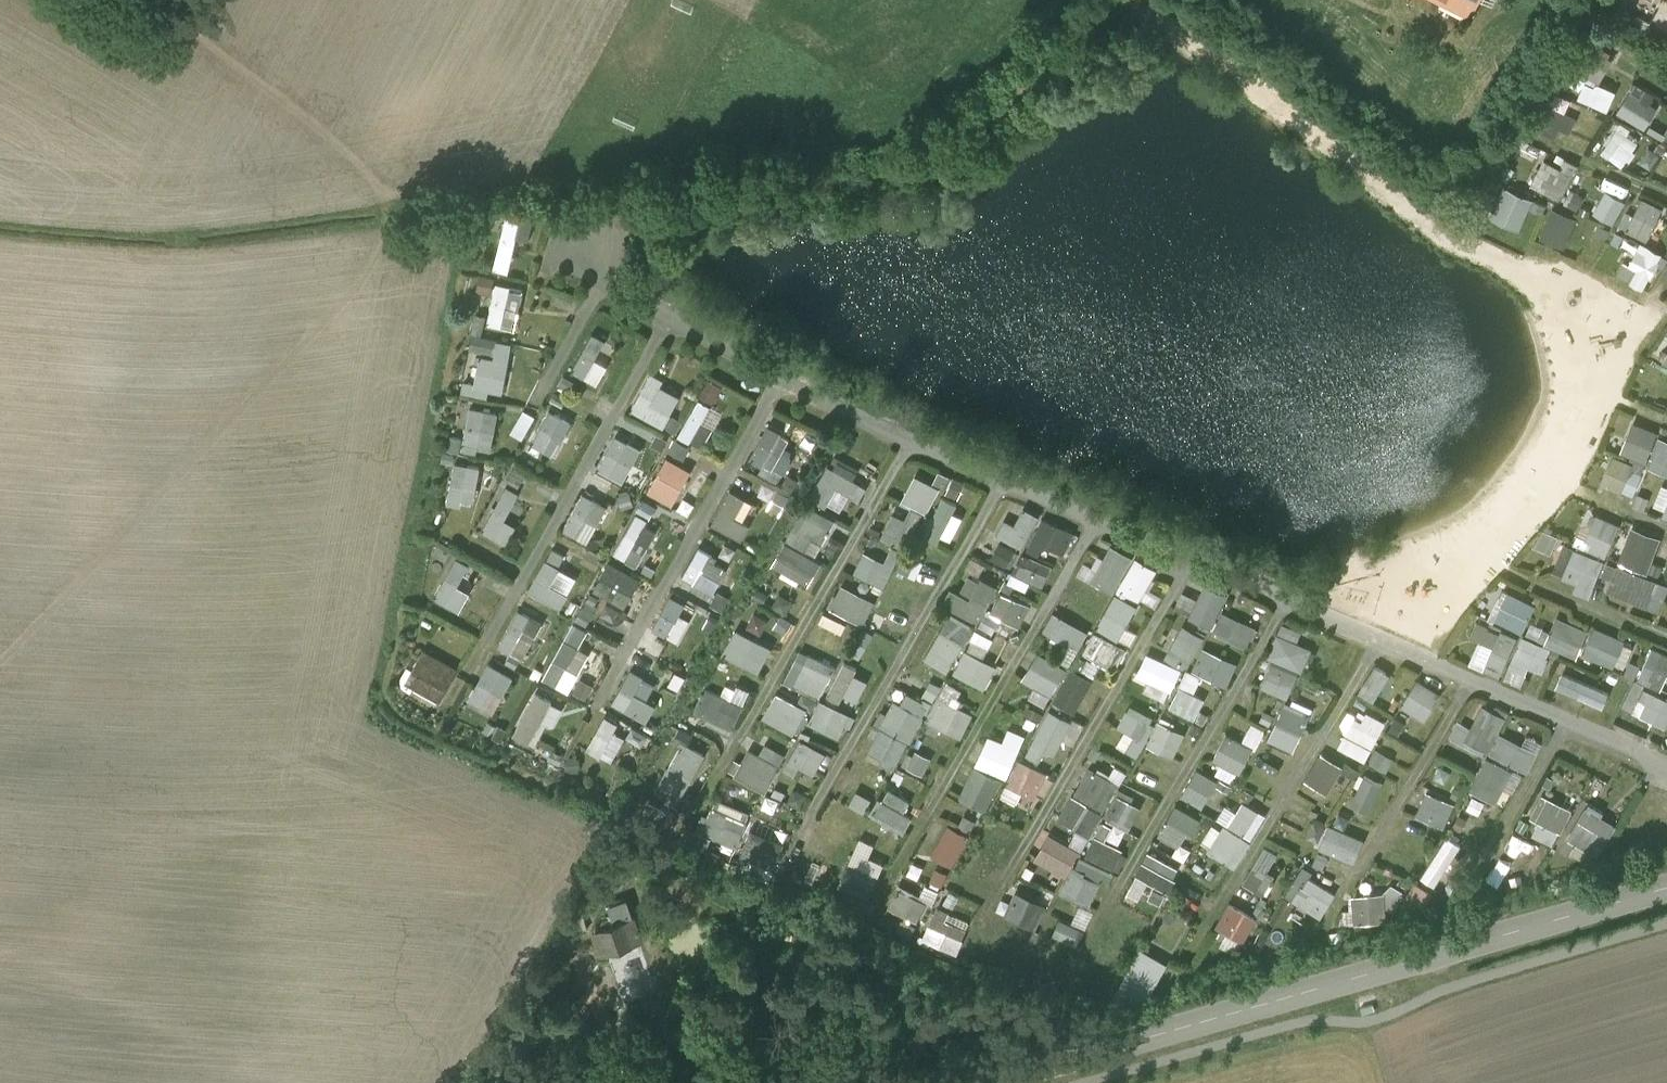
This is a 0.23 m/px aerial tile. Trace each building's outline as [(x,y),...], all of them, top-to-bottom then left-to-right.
[(1580,87),(1587,72),(1604,81),(1619,51),(1586,35),(1564,79),(1580,87)] [(1610,110),(1619,91),(1589,77),(1580,97),(1610,110)] [(1619,112),(1647,128),(1665,98),(1637,82),(1619,112)] [(1535,124),(1559,135),(1563,126),(1573,131),(1580,115),(1546,100),(1535,124)] [(1546,156),(1535,184),(1565,197),(1580,161),(1566,155),(1563,163),(1546,156)] [(1524,229),(1537,196),(1506,183),(1492,216),(1524,229)] [(1643,194),(1628,227),(1651,238),(1666,205),(1643,194)] [(1555,205),(1543,237),(1569,247),(1581,215),(1555,205)] [(534,238),(537,217),(507,212),(499,269),(513,271),(518,235),(534,238)] [(1633,264),(1625,260),(1619,275),(1649,289),(1666,252),(1644,241),(1633,264)] [(520,329),(526,287),(497,283),(491,325),(520,329)] [(599,356),(609,337),(596,331),(575,369),(601,383),(611,363),(599,356)] [(476,333),(472,351),(484,354),(477,385),(505,391),(517,342),(476,333)] [(601,356),(612,361),(618,345),(607,341),(601,356)] [(1664,387),(1666,378),(1666,364),(1649,358),(1642,380),(1664,387)] [(664,383),(667,377),(655,370),(633,407),(666,426),(684,394),(664,383)] [(716,403),(726,385),(712,377),(702,395),(716,403)] [(704,447),(715,425),(705,420),(714,404),(700,397),(681,435),(704,447)] [(468,436),(453,434),(451,446),(496,451),(501,409),(472,405),(468,436)] [(534,440),(556,454),(576,421),(554,407),(534,440)] [(526,437),(538,416),(527,409),(515,430),(526,437)] [(767,423),(751,463),(783,476),(799,436),(767,423)] [(1632,425),(1624,457),(1666,467),(1666,433),(1632,425)] [(618,433),(600,467),(627,481),(645,447),(618,433)] [(650,490),(676,505),(696,468),(669,454),(650,490)] [(1614,454),(1604,484),(1638,495),(1648,465),(1614,454)] [(843,511),(852,495),(862,500),(870,486),(856,479),(861,469),(835,455),(813,496),(843,511)] [(459,459),(448,502),(474,508),(485,465),(459,459)] [(508,518),(530,476),(516,469),(484,529),(508,543),(519,524),(508,518)] [(885,537),(918,547),(936,489),(962,497),(967,480),(940,471),(937,480),(915,474),(907,501),(914,503),(910,516),(893,511),(885,537)] [(745,538),(753,523),(739,516),(750,497),(733,488),(715,521),(745,538)] [(567,528),(592,541),(612,504),(587,491),(567,528)] [(954,544),(966,515),(956,511),(960,502),(946,496),(930,533),(954,544)] [(748,499),(741,517),(752,521),(760,504),(748,499)] [(789,541),(822,556),(840,517),(807,502),(789,541)] [(1025,506),(1019,523),(1006,518),(999,535),(1028,546),(1041,512),(1025,506)] [(1584,546),(1609,556),(1622,523),(1597,513),(1584,546)] [(640,566),(661,527),(638,514),(616,553),(640,566)] [(1069,551),(1078,530),(1045,516),(1031,549),(1044,554),(1049,542),(1069,551)] [(1553,552),(1560,536),(1546,530),(1539,546),(1553,552)] [(774,563),(811,584),(824,560),(788,540),(774,563)] [(1111,541),(1090,576),(1116,591),(1137,556),(1111,541)] [(719,590),(729,566),(716,561),(720,552),(700,544),(687,577),(719,590)] [(1007,545),(995,552),(1001,565),(1013,558),(1007,545)] [(889,558),(864,551),(858,575),(893,584),(902,549),(892,546),(889,558)] [(581,576),(562,565),(567,554),(555,547),(531,589),(563,607),(581,576)] [(1028,551),(1011,580),(1028,590),(1034,580),(1045,587),(1056,567),(1028,551)] [(465,610),(473,590),(461,585),(471,562),(457,556),(438,598),(465,610)] [(1145,601),(1161,567),(1137,556),(1121,590),(1145,601)] [(627,608),(645,580),(613,560),(596,588),(627,608)] [(962,590),(956,587),(948,603),(981,620),(999,585),(972,571),(962,590)] [(1185,592),(1177,610),(1217,626),(1231,592),(1207,582),(1200,598),(1185,592)] [(848,584),(836,610),(867,624),(879,599),(848,584)] [(1492,618),(1526,633),(1539,603),(1505,588),(1492,618)] [(996,629),(1003,616),(1022,626),(1034,605),(1004,589),(986,624),(996,629)] [(682,613),(688,601),(673,593),(655,627),(682,641),(694,619),(682,613)] [(1127,644),(1132,647),(1140,632),(1129,625),(1141,605),(1119,593),(1087,648),(1115,664),(1127,644)] [(589,596),(578,621),(590,626),(600,601),(589,596)] [(521,607),(502,645),(528,658),(546,621),(521,607)] [(1057,610),(1046,630),(1069,643),(1061,657),(1073,663),(1092,630),(1057,610)] [(1225,611),(1216,633),(1252,646),(1260,625),(1225,611)] [(949,612),(930,660),(956,671),(975,623),(949,612)] [(1536,623),(1531,636),(1626,669),(1635,642),(1559,615),(1554,630),(1536,623)] [(1473,633),(1483,639),(1472,661),(1503,676),(1522,637),(1481,617),(1473,633)] [(574,690),(592,650),(582,646),(590,628),(573,621),(548,679),(574,690)] [(1300,641),(1304,630),(1283,622),(1270,657),(1307,671),(1316,647),(1300,641)] [(1183,624),(1168,658),(1191,668),(1206,634),(1183,624)] [(725,651),(761,671),(775,646),(739,626),(725,651)] [(866,657),(875,632),(865,629),(856,654),(866,657)] [(1525,634),(1507,677),(1524,684),(1532,665),(1544,670),(1554,647),(1525,634)] [(1641,679),(1664,688),(1666,680),(1666,649),(1655,644),(1641,679)] [(1194,668),(1228,686),(1241,663),(1207,645),(1194,668)] [(444,707),(463,664),(423,647),(405,690),(444,707)] [(788,680),(826,695),(839,662),(801,647),(788,680)] [(970,647),(956,671),(987,689),(1001,665),(970,647)] [(1042,652),(1025,678),(1054,696),(1070,670),(1042,652)] [(1148,653),(1139,674),(1173,689),(1183,668),(1148,653)] [(493,660),(469,698),(494,713),(518,676),(493,660)] [(1274,660),(1263,685),(1292,698),(1303,672),(1274,660)] [(847,661),(830,694),(843,700),(860,668),(847,661)] [(1379,664),(1362,691),(1376,700),(1393,673),(1379,664)] [(614,701),(648,721),(659,703),(649,696),(659,681),(635,667),(614,701)] [(1056,700),(1078,712),(1096,679),(1074,667),(1056,700)] [(581,675),(574,690),(589,697),(596,682),(581,675)] [(1404,706),(1428,720),(1445,692),(1421,678),(1404,706)] [(947,681),(929,721),(964,738),(978,709),(958,699),(963,688),(947,681)] [(697,711),(737,728),(754,689),(740,683),(735,695),(709,684),(697,711)] [(1184,684),(1171,705),(1195,720),(1208,698),(1184,684)] [(1666,725),(1666,696),(1646,688),(1636,713),(1666,725)] [(513,734),(539,749),(565,705),(539,689),(513,734)] [(778,690),(766,718),(799,733),(812,705),(778,690)] [(904,702),(896,699),(870,752),(900,767),(933,702),(910,690),(904,702)] [(1288,697),(1271,740),(1299,751),(1316,708),(1288,697)] [(823,699),(813,719),(844,734),(853,713),(823,699)] [(1121,727),(1127,729),(1119,748),(1141,757),(1158,715),(1131,703),(1121,727)] [(1473,790),(1512,807),(1542,740),(1530,734),(1526,742),(1502,732),(1510,714),(1485,703),(1475,726),(1461,720),(1453,737),(1490,753),(1473,790)] [(1028,754),(1041,760),(1048,748),(1062,755),(1079,724),(1051,709),(1028,754)] [(1371,710),(1366,719),(1355,713),(1347,728),(1377,745),(1391,720),(1371,710)] [(608,712),(589,747),(615,761),(628,737),(615,730),(621,719),(608,712)] [(1161,718),(1150,745),(1178,756),(1188,729),(1161,718)] [(631,736),(635,723),(622,719),(618,733),(631,736)] [(1254,721),(1246,739),(1228,731),(1216,759),(1246,772),(1267,727),(1254,721)] [(990,734),(979,764),(1011,776),(1027,734),(1010,727),(1006,740),(990,734)] [(1348,733),(1342,747),(1370,758),(1376,744),(1348,733)] [(814,782),(830,751),(802,736),(786,767),(814,782)] [(682,800),(709,752),(687,739),(659,788),(682,800)] [(764,750),(747,745),(739,778),(775,787),(785,748),(765,743),(764,750)] [(917,747),(907,765),(928,777),(938,759),(917,747)] [(1378,749),(1372,762),(1390,771),(1396,757),(1378,749)] [(1325,750),(1307,779),(1328,792),(1346,764),(1325,750)] [(1040,797),(1051,772),(1022,758),(1010,784),(1040,797)] [(963,797),(991,810),(1006,777),(978,764),(963,797)] [(1096,835),(1128,771),(1117,765),(1112,775),(1091,764),(1063,819),(1096,835)] [(1184,796),(1205,807),(1221,779),(1200,768),(1184,796)] [(1352,802),(1371,811),(1387,780),(1368,770),(1352,802)] [(877,814),(906,827),(918,801),(889,787),(877,814)] [(1418,813),(1447,826),(1458,802),(1429,789),(1418,813)] [(867,811),(874,796),(859,790),(853,804),(867,811)] [(1121,791),(1108,817),(1133,829),(1146,803),(1121,791)] [(1558,844),(1575,806),(1543,792),(1533,815),(1542,819),(1535,834),(1558,844)] [(777,809),(762,803),(758,812),(721,798),(713,817),(766,837),(777,809)] [(1239,810),(1233,806),(1208,848),(1237,865),(1269,813),(1246,799),(1239,810)] [(1184,847),(1202,818),(1179,803),(1161,833),(1184,847)] [(1604,856),(1621,817),(1587,803),(1570,841),(1604,856)] [(1355,862),(1367,839),(1334,822),(1322,845),(1355,862)] [(932,856),(954,868),(973,835),(951,823),(932,856)] [(1069,876),(1083,849),(1052,832),(1038,859),(1069,876)] [(1090,832),(1071,896),(1096,904),(1103,880),(1116,883),(1128,843),(1090,832)] [(1423,875),(1438,885),(1465,843),(1450,833),(1423,875)] [(840,883),(870,898),(888,861),(872,854),(878,843),(864,836),(840,883)] [(1271,868),(1281,852),(1268,845),(1246,880),(1266,893),(1279,873),(1271,868)] [(1172,891),(1185,868),(1151,849),(1138,872),(1172,891)] [(1324,916),(1340,891),(1304,868),(1288,894),(1324,916)] [(1425,916),(1439,892),(1418,879),(1403,904),(1425,916)] [(926,922),(939,888),(927,883),(923,894),(902,885),(893,908),(926,922)] [(1007,917),(1039,930),(1050,903),(1018,890),(1007,917)] [(1355,909),(1347,909),(1346,921),(1390,922),(1390,893),(1355,893),(1355,909)] [(626,899),(610,904),(616,922),(596,929),(604,953),(631,943),(635,939),(637,933),(638,932),(626,899)] [(1219,926),(1246,939),(1258,914),(1231,901),(1219,926)] [(950,918),(953,909),(938,903),(924,941),(960,954),(971,926),(950,918)] [(1055,934),(1076,945),(1084,929),(1063,918),(1055,934)] [(1258,920),(1247,940),(1256,944),(1266,924),(1258,920)] [(1153,996),(1170,960),(1142,947),(1125,982),(1153,996)]
